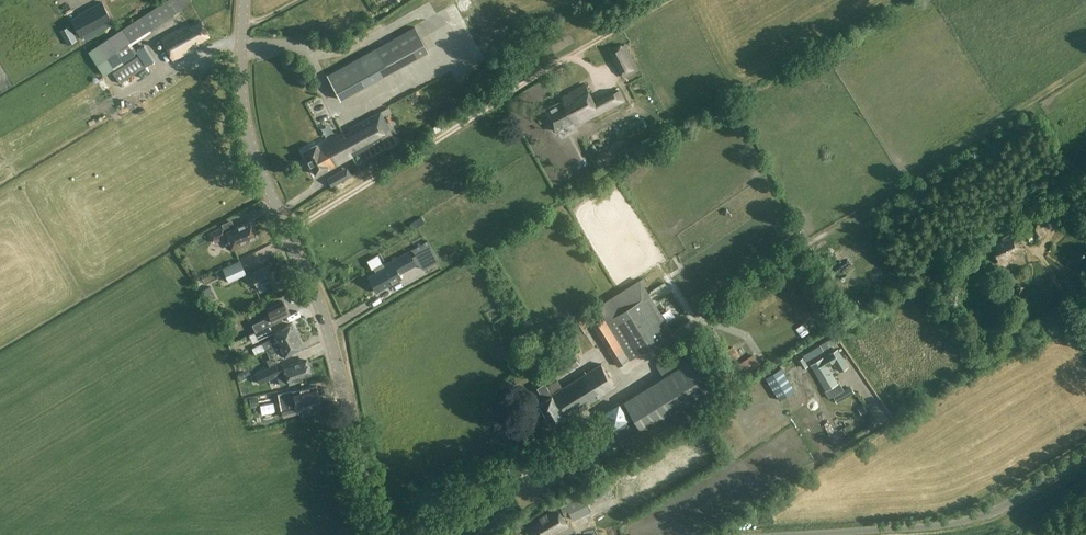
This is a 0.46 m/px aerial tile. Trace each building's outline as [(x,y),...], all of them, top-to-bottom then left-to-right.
[(122,28),(122,29),(98,45),(108,60),(174,17),(173,14),(184,8),(179,0),(167,0),(122,28)] [(79,15),(71,20),(80,36),(111,19),(102,2),(79,14),(79,15)] [(193,48),(191,45),(208,36),(201,21),(190,27),(188,24),(161,38),(172,60),(193,48)] [(68,26),(59,31),(67,45),(76,40),(68,26)] [(428,51),(415,27),(327,75),(340,99),(428,51)] [(147,44),(137,50),(148,66),(157,59),(147,44)] [(610,51),(624,78),(637,71),(623,45),(610,51)] [(52,63),(62,58),(58,51),(48,56),(52,63)] [(122,81),(146,70),(140,57),(116,68),(122,81)] [(576,125),(600,112),(586,84),(562,97),(563,100),(545,110),(555,131),(574,121),(576,125)] [(406,113),(401,116),(408,127),(413,124),(406,113)] [(368,140),(387,130),(381,118),(362,128),(359,123),(350,128),(351,131),(344,134),(342,132),(317,146),(316,144),(303,151),(314,173),(327,167),(328,169),(371,146),(368,140)] [(347,167),(327,178),(332,186),(352,175),(347,167)] [(414,220),(418,225),(424,221),(421,215),(414,220)] [(1022,228),(1027,237),(1033,234),(1035,237),(1046,231),(1039,218),(1022,228)] [(246,240),(255,236),(249,222),(224,232),(222,227),(209,232),(214,243),(226,237),(231,249),(247,242),(246,240)] [(1014,259),(1025,253),(1012,233),(1001,238),(1004,243),(992,250),(1000,264),(1013,257),(1014,259)] [(373,268),(376,272),(368,277),(376,291),(401,278),(399,274),(416,264),(409,251),(383,265),(382,263),(373,268)] [(239,261),(223,268),(228,281),(245,274),(239,261)] [(257,286),(274,279),(268,265),(251,273),(257,286)] [(597,306),(603,317),(592,324),(618,366),(673,332),(649,295),(640,279),(597,306)] [(256,331),(281,319),(280,317),(288,313),(286,308),(287,308),(284,302),(283,302),(282,301),(267,309),(270,315),(252,324),(256,331)] [(585,324),(591,318),(587,313),(580,319),(585,324)] [(229,329),(240,326),(238,321),(227,324),(229,329)] [(255,354),(266,349),(266,350),(298,334),(293,325),(291,325),(291,324),(283,327),(282,326),(272,331),(275,336),(262,342),(263,343),(252,348),(255,354)] [(711,329),(699,336),(705,346),(717,339),(711,329)] [(302,344),(298,334),(266,350),(271,361),(284,355),(284,357),(295,352),(294,350),(302,347),(301,345),(302,344)] [(836,335),(820,344),(823,350),(833,344),(833,345),(840,341),(836,335)] [(242,338),(232,342),(235,348),(244,343),(242,338)] [(694,341),(657,365),(664,376),(624,401),(627,405),(624,407),(613,408),(608,417),(630,454),(728,392),(694,341)] [(734,346),(723,353),(730,363),(740,356),(734,346)] [(837,383),(827,367),(835,363),(840,372),(849,366),(838,349),(822,358),(812,365),(827,389),(837,383)] [(751,372),(764,362),(756,352),(743,362),(751,372)] [(551,382),(581,364),(574,354),(545,372),(551,382)] [(280,385),(288,382),(289,384),(302,379),(301,377),(310,374),(310,371),(311,371),(309,366),(308,366),(306,360),(283,367),(284,370),(276,373),(280,385)] [(554,424),(616,386),(602,364),(563,388),(558,380),(547,387),(545,383),(538,387),(545,399),(540,402),(554,424)] [(241,380),(251,375),(249,371),(239,375),(241,380)] [(296,404),(319,400),(316,386),(292,391),(294,398),(280,401),(283,416),(298,413),(296,406),(296,404)] [(833,396),(837,403),(855,392),(851,386),(833,396)] [(614,495),(606,478),(585,489),(594,505),(614,495)] [(573,520),(591,511),(580,489),(558,500),(564,512),(568,509),(573,520)] [(568,526),(558,508),(541,518),(542,520),(532,526),(537,534),(547,534),(555,531),(556,533),(568,526)]
